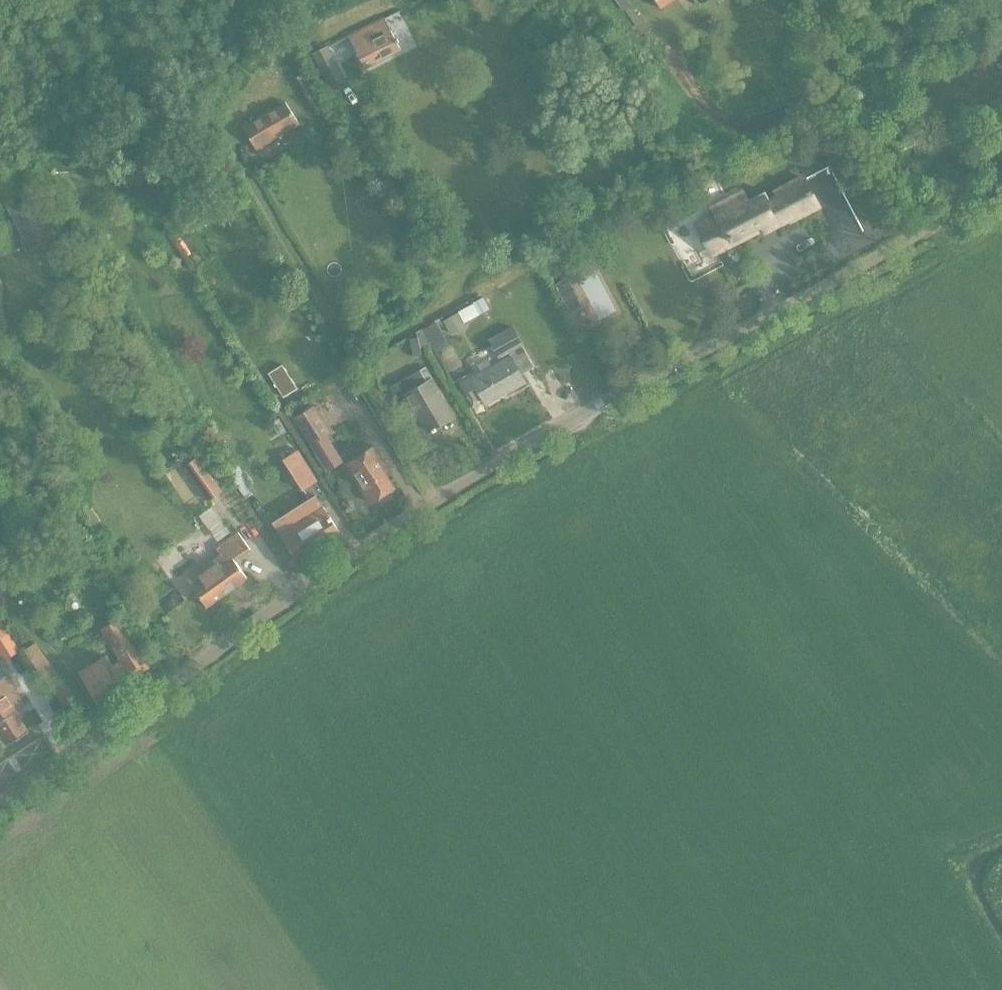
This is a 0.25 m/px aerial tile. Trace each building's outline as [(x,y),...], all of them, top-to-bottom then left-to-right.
[(348,36),(364,67),(401,50),(384,18),(348,36)] [(313,53),(329,85),(335,82),(343,78),(327,46),(313,53)] [(243,125),(247,132),(256,148),(299,122),(285,100),(243,125)] [(823,179),(815,184),(809,174),(791,183),(787,176),(757,191),(761,198),(742,208),(755,235),(793,216),(792,213),(817,200),(821,208),(861,187),(848,161),(821,174),(823,179)] [(579,310),(565,283),(550,291),(565,318),(579,310)] [(491,285),(472,293),(478,307),(497,299),(491,285)] [(456,312),(443,320),(451,333),(464,325),(456,312)] [(421,328),(427,338),(435,352),(449,344),(435,321),(421,328)] [(489,338),(499,355),(520,343),(511,326),(489,338)] [(418,335),(409,337),(413,355),(422,353),(418,335)] [(482,398),(485,402),(524,380),(510,356),(471,378),(464,382),(475,402),(482,398)] [(414,412),(405,417),(414,434),(424,429),(426,432),(453,416),(431,377),(425,365),(389,385),(395,397),(403,393),(414,412)] [(272,384),(282,398),(293,391),(284,376),(272,384)] [(294,417),(310,442),(330,430),(314,404),(302,412),(294,417)] [(381,466),(385,464),(374,445),(345,463),(369,502),(394,487),(381,466)] [(291,519),(276,528),(284,541),(295,559),(339,531),(323,505),(322,505),(315,494),(319,492),(313,482),(316,480),(297,449),(283,458),(309,498),(286,512),(291,519)] [(182,466),(206,500),(221,490),(196,456),(182,466)] [(236,462),(226,469),(244,497),(254,490),(236,462)] [(92,506),(83,511),(91,524),(100,519),(92,506)] [(187,578),(206,605),(246,576),(235,560),(250,549),(237,531),(215,547),(220,554),(187,578)] [(93,657),(70,671),(91,702),(130,678),(128,674),(138,668),(129,655),(134,652),(111,617),(93,627),(114,663),(101,671),(93,657)] [(23,649),(33,665),(60,705),(71,698),(45,658),(34,642),(23,649)] [(186,649),(192,663),(207,657),(201,642),(186,649)] [(24,704),(5,674),(0,677),(0,731),(8,743),(28,730),(19,717),(23,714),(19,708),(24,704)]
